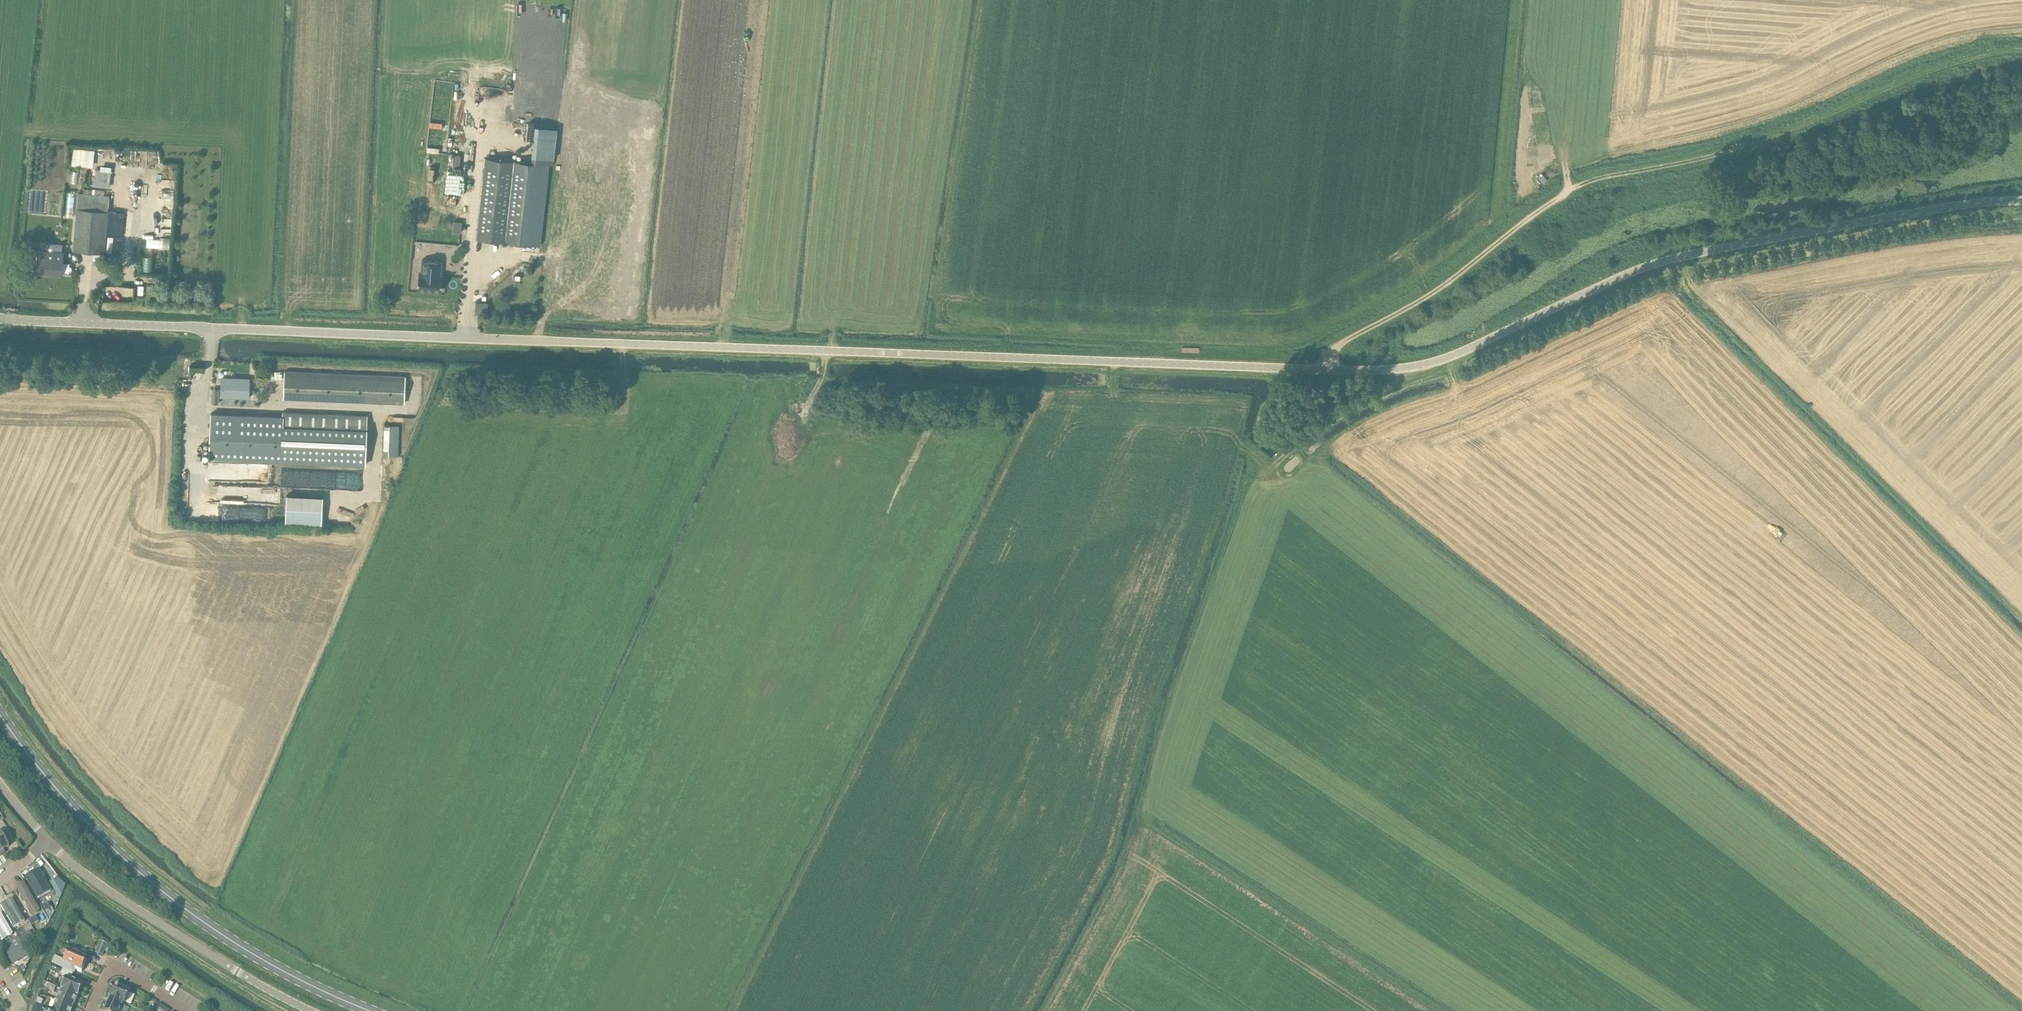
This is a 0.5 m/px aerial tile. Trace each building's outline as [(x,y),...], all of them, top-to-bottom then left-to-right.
[(455,79),(469,81),(470,71),(456,69),(455,79)] [(549,164),(486,157),(477,238),(540,245),(549,164)] [(446,174),(445,197),(460,197),(461,175),(446,174)] [(73,250),(104,253),(106,235),(118,236),(120,212),(108,211),(109,195),(78,193),(77,208),(76,208),(73,250)] [(52,273),(61,274),(63,253),(39,250),(37,268),(52,269),(52,273)] [(442,261),(422,260),(421,273),(419,273),(417,289),(441,291),(442,275),(440,275),(442,261)] [(285,371),(284,399),(405,404),(406,376),(285,371)] [(249,398),(249,378),(222,377),(221,397),(249,398)] [(218,460),(366,466),(367,428),(368,415),(283,412),(282,416),(210,413),(208,459),(211,459),(210,462),(218,462),(218,460)] [(400,456),(400,425),(385,425),(384,455),(400,456)] [(287,495),(286,523),(322,524),(323,497),(287,495)] [(2,854),(5,853),(4,850),(9,846),(0,832),(0,850),(2,854)] [(29,869),(24,874),(41,904),(46,901),(50,897),(57,895),(44,874),(38,877),(33,869),(29,869)] [(26,887),(15,893),(28,917),(34,913),(32,909),(37,906),(26,887)] [(12,898),(6,901),(19,926),(25,922),(12,898)] [(0,913),(0,941),(1,943),(15,933),(0,913)] [(18,937),(3,946),(6,952),(13,947),(16,952),(34,941),(29,931),(26,933),(23,929),(16,933),(18,937)] [(107,944),(101,941),(96,953),(102,956),(107,944)] [(80,950),(73,947),(71,952),(69,951),(64,962),(76,967),(75,969),(82,972),(84,966),(87,958),(78,954),(80,950)] [(62,968),(52,964),(50,971),(59,975),(62,968)] [(61,989),(78,996),(78,997),(83,985),(66,977),(61,989)] [(110,997),(124,1003),(125,1004),(130,992),(114,985),(109,997),(110,997)] [(61,989),(57,999),(73,1006),(78,997),(78,996),(61,989)] [(124,1003),(110,997),(104,1010),(120,1010),(124,1003)] [(53,1009),(52,1010),(55,1010),(71,1010),(73,1006),(57,999),(53,1009)]
